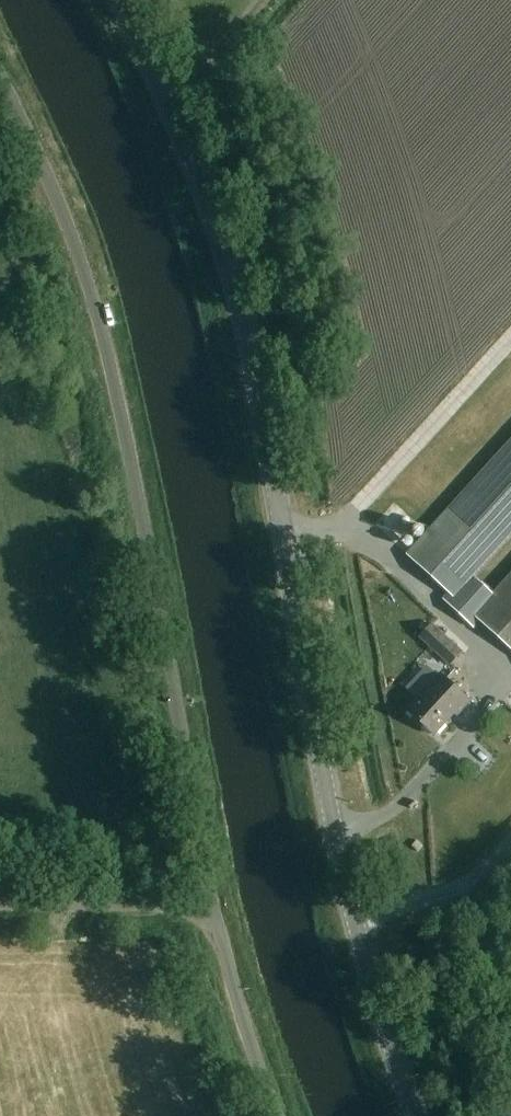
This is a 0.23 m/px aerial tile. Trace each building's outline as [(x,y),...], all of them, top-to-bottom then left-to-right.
[(510,650),(510,581),(496,598),(473,576),(510,535),(510,443),(409,555),(449,592),(443,599),(473,627),(479,621),(510,650)] [(450,667),(463,654),(434,625),(421,638),(450,667)] [(457,715),(470,701),(440,674),(407,710),(434,735),(455,712),(457,715)]
